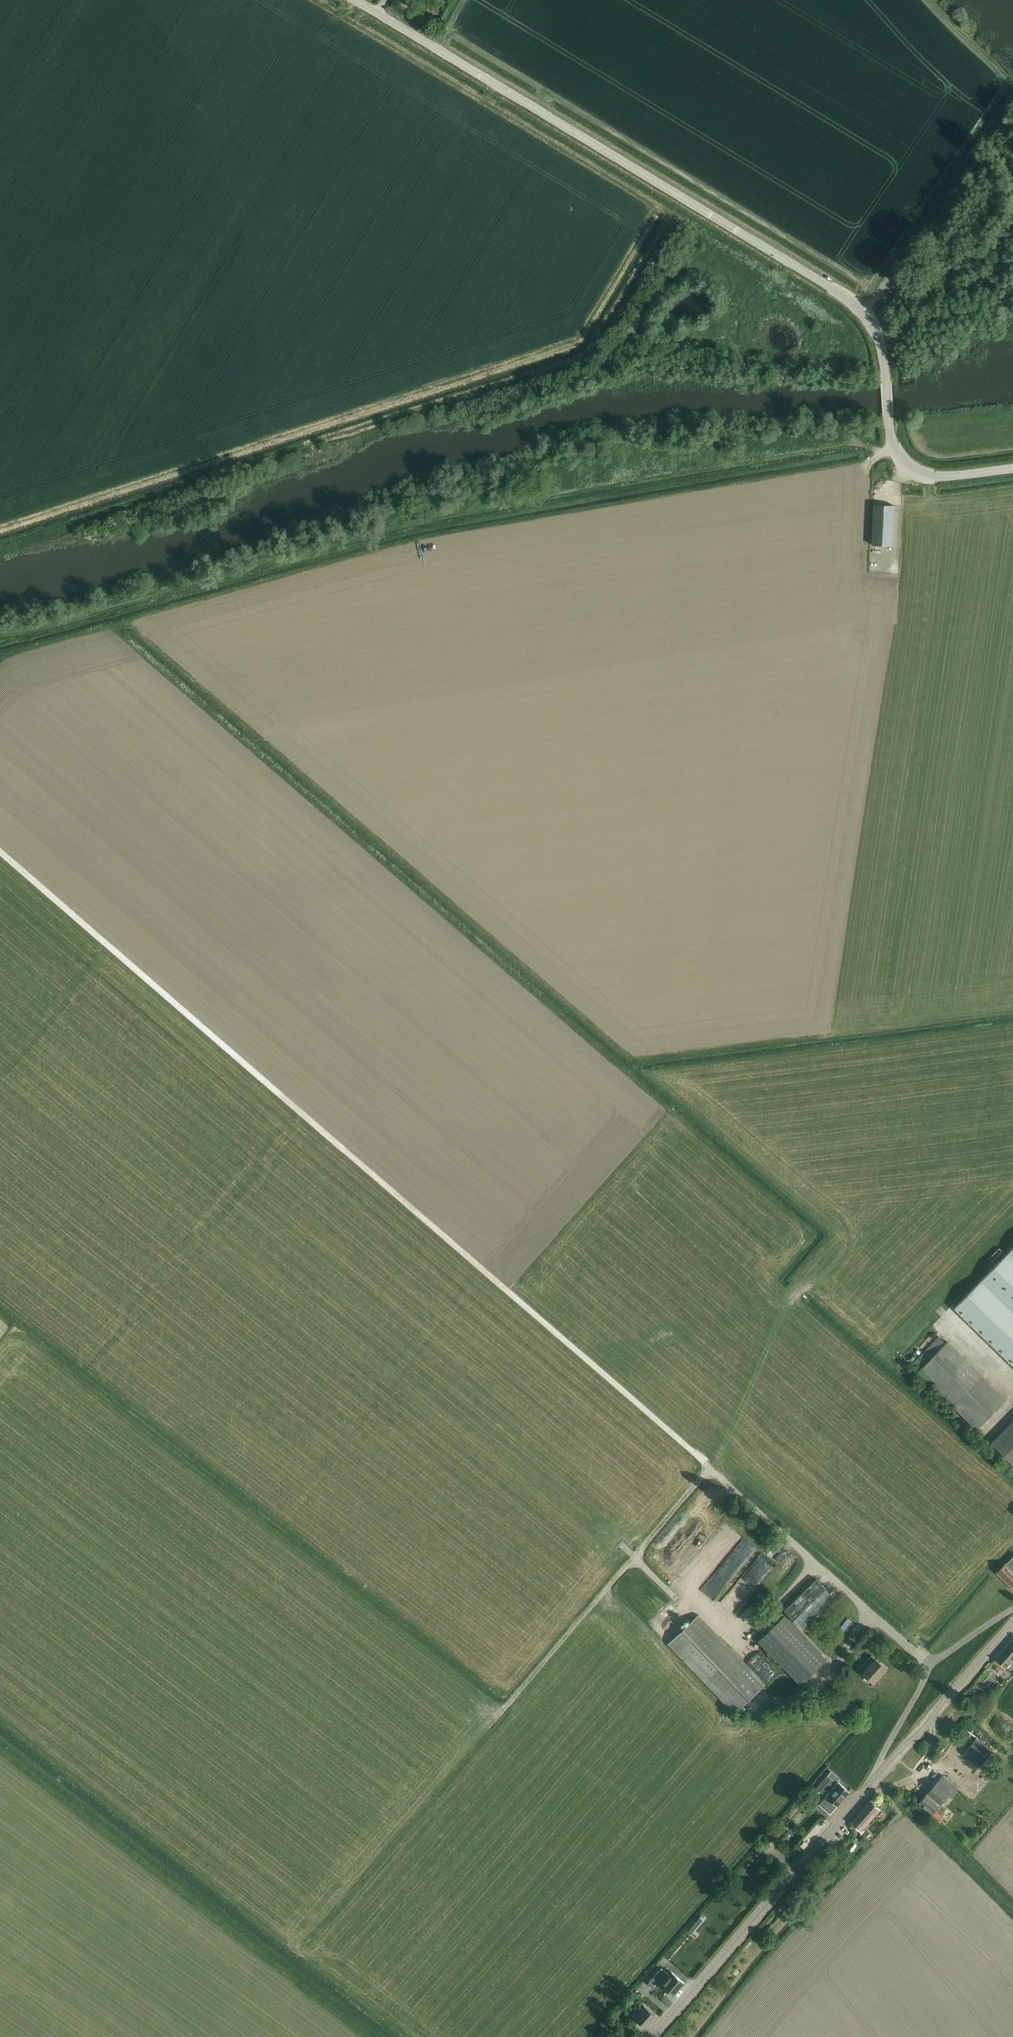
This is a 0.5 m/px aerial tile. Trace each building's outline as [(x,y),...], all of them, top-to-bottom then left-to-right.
[(892,546),(894,515),(894,505),(874,504),(872,545),(892,546)] [(954,1307),(1012,1364),(1012,1247),(954,1307)] [(939,1335),(910,1365),(977,1429),(1006,1399),(947,1341),(946,1342),(939,1335)] [(991,1443),(1012,1464),(1012,1420),(991,1443)] [(718,1590),(756,1542),(746,1535),(708,1583),(718,1590)] [(774,1546),(785,1556),(795,1545),(784,1535),(774,1546)] [(760,1582),(779,1555),(765,1545),(746,1571),(760,1582)] [(997,1572),(1012,1588),(1012,1571),(1012,1570),(1012,1568),(1012,1556),(1010,1559),(1006,1563),(997,1572)] [(725,1593),(737,1604),(757,1583),(745,1572),(725,1593)] [(803,1628),(828,1604),(835,1597),(816,1578),(784,1610),(803,1628)] [(735,1713),(765,1684),(698,1614),(668,1643),(735,1713)] [(827,1659),(785,1615),(759,1640),(800,1684),(827,1659)] [(1011,1641),(995,1658),(1003,1665),(1005,1667),(1012,1657),(1012,1639),(1011,1641)] [(874,1682),(886,1668),(871,1655),(860,1667),(865,1670),(863,1672),(874,1682)] [(991,1663),(988,1666),(997,1675),(1005,1667),(1003,1665),(995,1658),(991,1663)] [(947,1769),(954,1760),(947,1753),(939,1762),(947,1769)] [(840,1779),(831,1771),(829,1774),(827,1776),(827,1775),(816,1787),(820,1790),(826,1796),(819,1804),(830,1813),(849,1791),(838,1781),(840,1779)] [(950,1802),(955,1797),(952,1795),(958,1789),(942,1775),(919,1801),(933,1813),(936,1810),(941,1815),(945,1810),(940,1805),(944,1800),(949,1804),(951,1803),(950,1802)] [(861,1830),(881,1808),(870,1799),(851,1821),(861,1830)] [(860,1841),(855,1837),(852,1841),(857,1844),(860,1841),(866,1847),(871,1842),(868,1839),(866,1842),(862,1838),(860,1841)] [(669,1975),(661,1968),(648,1983),(655,1989),(660,1983),(673,1994),(684,1982),(672,1972),(669,1975)] [(645,2027),(655,2015),(644,2005),(633,2017),(645,2027)]
